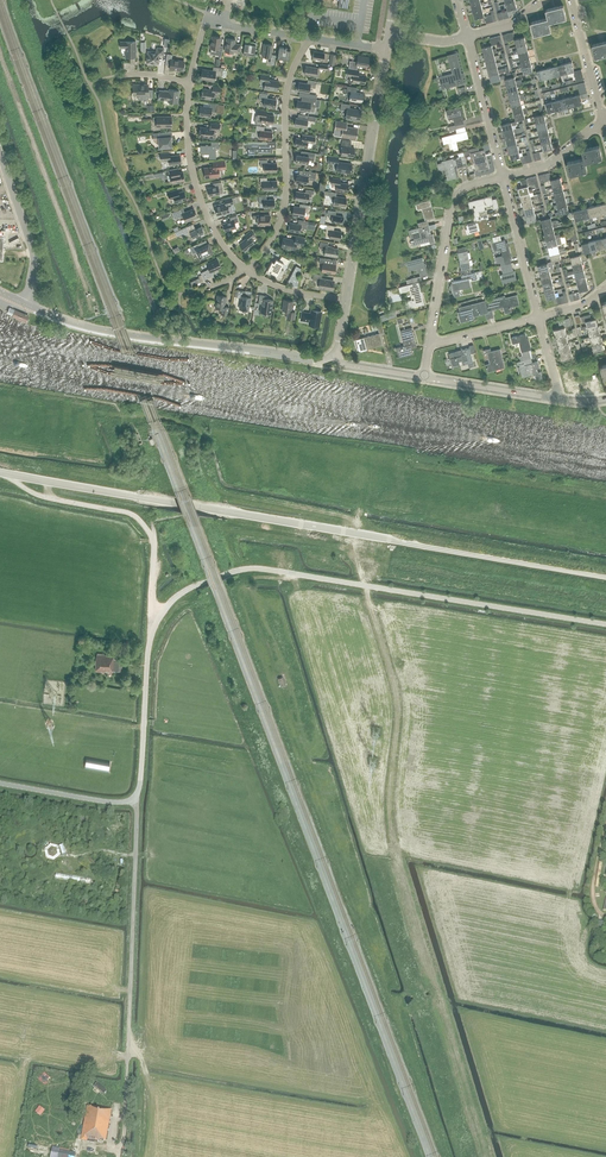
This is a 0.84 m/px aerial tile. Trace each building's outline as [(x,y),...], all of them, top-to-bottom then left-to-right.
[(340,2),(339,2),(339,3),(339,6),(338,6),(338,7),(339,7),(347,8),(347,6),(348,0),(340,0),(340,2)] [(507,11),(508,16),(513,14),(513,13),(515,13),(514,9),(517,8),(516,6),(515,1),(505,4),(506,6),(507,11)] [(483,9),(481,5),(484,4),(483,2),(481,2),(481,3),(471,5),(473,12),(483,9)] [(549,22),(567,18),(564,6),(554,8),(546,10),(548,18),(549,22)] [(483,9),(473,12),(475,19),(484,16),(483,9)] [(551,31),(549,22),(548,18),(539,20),(531,22),(534,35),(551,31)] [(222,56),(223,46),(219,46),(221,37),(212,36),(211,48),(210,54),(216,55),(222,56)] [(515,39),(517,46),(526,44),(524,37),(515,39)] [(240,53),(241,44),(235,44),(236,40),(227,38),(225,51),(234,53),(234,52),(240,53)] [(605,55),(605,41),(600,43),(592,45),(595,58),(605,55)] [(136,57),(136,42),(120,42),(120,48),(126,48),(126,57),(136,57)] [(245,44),(243,54),(254,55),(256,43),(252,42),(252,45),(245,44)] [(274,64),(276,55),(272,54),(273,45),(264,44),(262,56),(271,58),(270,64),(274,64)] [(517,46),(518,50),(513,51),(514,54),(518,53),(528,51),(526,44),(517,46)] [(494,52),(497,51),(496,49),(493,49),(492,45),(482,47),(484,54),(494,52)] [(289,59),(291,48),(279,47),(278,58),(289,59)] [(163,55),(164,48),(157,48),(156,52),(148,51),(147,63),(158,64),(159,55),(163,55)] [(323,60),(325,53),(314,51),(312,58),(323,60)] [(518,53),(519,57),(515,58),(516,61),(520,60),(529,58),(528,51),(518,53)] [(484,54),(486,61),(495,59),(500,58),(499,55),(495,56),(494,52),(484,54)] [(182,70),(184,61),(172,59),(172,55),(167,54),(166,64),(170,65),(170,69),(175,70),(175,69),(182,70)] [(439,78),(442,88),(464,82),(463,76),(460,77),(459,73),(462,72),(457,54),(449,56),(454,74),(439,78)] [(358,65),(367,67),(369,57),(358,55),(357,62),(350,61),(349,68),(357,69),(358,65)] [(520,60),(521,64),(518,65),(518,68),(522,67),(531,64),(529,58),(520,60)] [(501,65),(501,64),(501,62),(496,63),(495,59),(486,61),(488,68),(497,66),(501,65)] [(572,62),(565,64),(567,73),(574,72),(572,62)] [(522,67),(524,74),(533,71),(531,64),(522,67)] [(558,66),(560,75),(567,73),(565,64),(558,66)] [(316,76),(317,68),(306,66),(304,74),(316,76)] [(506,71),(505,68),(498,70),(497,66),(488,68),(489,75),(499,73),(506,71)] [(558,66),(551,67),(554,77),(560,75),(558,66)] [(223,70),(223,68),(213,67),(213,71),(202,69),(201,79),(214,81),(215,75),(222,76),(222,77),(225,77),(226,76),(227,71),(223,70)] [(551,67),(544,69),(547,78),(554,77),(551,67)] [(348,68),(347,76),(350,76),(349,82),(352,82),(364,84),(365,80),(366,78),(365,78),(366,75),(356,74),(357,70),(348,68)] [(537,71),(540,80),(547,78),(544,69),(537,71)] [(499,73),(489,75),(491,82),(501,80),(506,78),(505,76),(500,77),(499,73)] [(270,89),(278,90),(279,81),(269,80),(269,75),(261,74),(260,81),(265,82),(264,89),(270,90),(270,89)] [(514,77),(513,77),(505,79),(507,86),(522,82),(521,79),(516,81),(514,77)] [(307,84),(299,82),(298,91),(309,93),(310,87),(315,88),(316,81),(308,80),(307,84)] [(522,82),(507,86),(509,93),(518,91),(517,87),(524,85),(523,82),(522,82)] [(149,100),(149,98),(153,98),(153,90),(148,90),(148,85),(133,85),(133,94),(136,94),(136,96),(138,99),(139,100),(149,100)] [(219,94),(220,87),(213,86),(212,90),(203,88),(201,98),(213,100),(214,93),(219,94)] [(362,102),(363,93),(356,92),(357,88),(347,86),(347,89),(346,92),(346,94),(350,94),(349,100),(362,102)] [(467,93),(466,87),(465,87),(457,89),(459,95),(467,93)] [(159,90),(158,99),(164,100),(168,101),(178,103),(179,91),(169,89),(169,92),(159,90)] [(518,91),(509,93),(510,100),(524,96),(524,93),(519,95),(518,91)] [(275,107),(276,99),(267,98),(268,94),(260,93),(259,99),(264,100),(263,106),(275,107)] [(582,104),(581,99),(580,94),(573,96),(575,106),(582,104)] [(524,96),(510,100),(512,107),(522,104),(521,100),(525,99),(524,96)] [(573,96),(566,98),(569,107),(575,106),(573,96)] [(314,112),(315,107),(316,100),(316,99),(302,97),(301,101),(299,101),(297,109),(314,112)] [(559,100),(556,101),(555,97),(551,98),(552,101),(555,111),(562,109),(559,100)] [(566,98),(559,100),(562,109),(569,107),(566,98)] [(552,101),(545,103),(548,113),(555,111),(552,101)] [(199,115),(210,117),(211,111),(224,113),(225,105),(211,103),(210,108),(200,107),(199,115)] [(359,120),(360,110),(349,108),(350,105),(341,103),(340,110),(348,111),(347,118),(359,120)] [(522,104),(512,107),(514,114),(527,110),(526,107),(523,108),(522,104)] [(450,131),(457,129),(465,127),(463,120),(465,120),(461,106),(446,110),(448,117),(453,116),(456,125),(449,127),(450,131)] [(258,109),(257,116),(255,116),(254,123),(261,124),(261,122),(273,124),(274,116),(266,115),(267,111),(258,109)] [(516,121),(522,119),(525,118),(524,114),(528,113),(527,110),(514,114),(516,121)] [(308,116),(298,114),(298,118),(296,118),(295,126),(306,127),(307,120),(315,121),(316,117),(308,116)] [(534,116),(536,123),(546,121),(544,114),(534,116)] [(172,127),(172,116),(156,116),(156,117),(153,117),(153,122),(157,122),(156,127),(172,127)] [(335,130),(334,135),(342,136),(356,139),(357,129),(346,127),(346,123),(337,121),(335,130)] [(536,123),(538,130),(547,128),(546,121),(536,123)] [(502,125),(504,132),(513,129),(511,122),(502,125)] [(210,139),(214,139),(215,139),(216,136),(215,135),(214,135),(214,130),(219,130),(220,124),(211,123),(210,128),(200,127),(199,136),(209,137),(209,138),(210,139)] [(272,140),(272,132),(264,131),(264,127),(256,126),(256,130),(260,131),(259,139),(272,140)] [(466,131),(465,128),(465,127),(457,129),(458,133),(442,137),(444,144),(452,142),(453,149),(458,147),(457,141),(469,138),(467,131),(466,131)] [(539,133),(540,137),(549,135),(547,128),(538,130),(534,131),(534,134),(539,133)] [(504,132),(506,139),(515,136),(513,129),(504,132)] [(172,132),(153,134),(153,140),(156,143),(159,143),(159,147),(171,146),(171,139),(172,138),(171,133),(172,133),(172,132)] [(302,134),(301,139),(296,138),(295,145),(307,147),(308,142),(314,143),(315,137),(302,134)] [(540,137),(542,144),(551,142),(549,135),(540,137)] [(506,139),(507,146),(517,143),(515,136),(506,139)] [(353,157),(354,148),(350,147),(351,142),(342,141),(341,146),(342,146),(341,155),(353,157)] [(211,145),(200,145),(200,154),(209,154),(209,159),(216,159),(216,148),(219,148),(219,142),(211,142),(211,145)] [(276,149),(276,142),(268,142),(268,144),(245,144),(245,149),(248,149),(248,154),(254,154),(254,152),(258,152),(258,150),(270,150),(270,149),(276,149)] [(542,159),(545,158),(548,156),(546,150),(553,149),(551,142),(542,144),(537,145),(538,148),(542,147),(543,151),(540,152),(542,159)] [(507,146),(509,152),(519,150),(517,143),(507,146)] [(585,162),(602,158),(600,146),(591,148),(582,150),(584,158),(585,162)] [(489,168),(485,151),(484,150),(479,152),(478,147),(469,150),(469,151),(464,152),(465,155),(473,153),(477,171),(489,168)] [(519,150),(509,152),(511,159),(520,157),(519,150)] [(169,152),(161,153),(161,157),(162,161),(163,161),(169,160),(169,164),(181,163),(180,155),(169,156),(169,152)] [(314,161),(314,158),(315,153),(306,152),(306,156),(297,154),(295,163),(307,165),(308,160),(314,161)] [(445,168),(447,167),(448,175),(447,175),(448,180),(459,177),(457,168),(457,166),(455,167),(455,165),(458,164),(459,168),(464,166),(463,163),(466,162),(464,155),(441,162),(441,163),(438,164),(440,169),(445,168)] [(350,173),(352,164),(338,162),(339,158),(328,156),(327,162),(337,164),(336,171),(350,173)] [(587,171),(585,162),(584,158),(575,160),(567,162),(570,175),(587,171)] [(277,172),(276,163),(267,163),(267,160),(260,160),(260,167),(265,167),(265,172),(277,172)] [(225,161),(213,162),(213,167),(205,168),(206,177),(219,176),(218,169),(226,169),(225,161)] [(168,170),(169,175),(167,175),(168,181),(171,180),(172,183),(184,180),(182,172),(179,173),(179,168),(168,170)] [(297,174),(296,182),(307,184),(308,179),(315,180),(316,173),(303,170),(301,170),(299,170),(299,174),(297,174)] [(264,190),(276,190),(276,181),(267,181),(267,177),(260,177),(260,184),(264,184),(264,190)] [(347,192),(349,184),(340,182),(340,179),(332,178),(331,184),(336,185),(336,190),(347,192)] [(553,187),(562,185),(560,178),(551,180),(553,187)] [(532,189),(529,190),(528,186),(526,179),(521,180),(523,187),(519,188),(520,195),(530,193),(533,192),(532,189)] [(222,188),(223,188),(222,182),(213,183),(214,187),(208,188),(209,196),(219,194),(219,193),(223,193),(222,188)] [(553,187),(554,191),(551,192),(551,195),(555,194),(564,192),(562,185),(553,187)] [(311,197),(312,194),(314,194),(314,190),(306,189),(305,192),(296,191),(295,200),(308,202),(308,197),(311,197)] [(175,203),(187,199),(184,191),(175,194),(174,190),(168,192),(169,198),(173,197),(175,203)] [(345,206),(346,198),(336,196),(336,193),(325,191),(324,194),(331,195),(330,198),(334,199),(333,204),(345,206)] [(566,198),(564,192),(555,194),(556,198),(552,199),(553,202),(556,201),(566,198)] [(530,193),(520,195),(522,202),(532,200),(535,199),(534,196),(531,197),(530,193)] [(264,208),(274,208),(274,199),(266,199),(266,196),(258,196),(259,203),(264,203),(264,208)] [(488,214),(486,209),(485,210),(484,207),(493,204),(494,208),(499,207),(496,199),(492,200),(491,196),(469,202),(470,208),(474,207),(475,212),(474,212),(475,217),(488,214)] [(228,205),(233,204),(232,197),(224,199),(225,203),(215,205),(217,215),(230,212),(228,205)] [(567,205),(566,198),(556,201),(557,205),(554,206),(554,209),(558,208),(567,205)] [(426,219),(434,218),(430,200),(420,202),(419,202),(416,203),(416,204),(418,209),(423,208),(426,219)] [(534,204),(533,204),(532,200),(522,202),(524,209),(533,206),(535,206),(534,204)] [(308,213),(309,205),(302,204),(301,208),(294,207),(292,215),(304,216),(304,212),(308,213)] [(600,217),(599,215),(603,214),(601,204),(594,206),(596,215),(597,218),(600,217)] [(569,212),(567,205),(558,208),(559,212),(555,213),(556,215),(569,212)] [(533,206),(524,209),(526,216),(535,213),(533,206)] [(589,217),(590,221),(593,220),(593,216),(596,215),(594,206),(587,208),(590,217),(589,217)] [(186,222),(197,217),(194,209),(185,212),(183,208),(172,212),(175,219),(183,216),(186,222)] [(587,208),(580,210),(583,219),(589,217),(590,217),(587,208)] [(342,224),(343,217),(335,215),(336,211),(328,210),(327,214),(329,214),(328,217),(332,217),(331,222),(342,224)] [(573,211),(576,221),(583,219),(580,210),(573,211)] [(535,213),(526,216),(527,223),(537,220),(535,213)] [(494,219),(489,221),(488,214),(475,217),(473,218),(474,222),(467,224),(469,229),(468,229),(469,232),(478,229),(479,234),(497,229),(494,219)] [(223,223),(225,231),(236,228),(235,223),(238,221),(237,215),(230,218),(231,221),(223,223)] [(258,224),(270,224),(270,215),(253,215),(253,219),(258,218),(258,224)] [(542,220),(541,220),(543,227),(557,223),(557,220),(552,222),(551,217),(546,219),(542,220)] [(307,229),(308,221),(299,220),(298,224),(290,222),(288,231),(300,233),(301,228),(307,229)] [(563,222),(557,223),(543,227),(545,234),(554,231),(553,227),(558,226),(564,224),(563,222)] [(192,224),(184,228),(175,232),(177,236),(182,234),(188,236),(192,237),(193,240),(205,234),(202,227),(196,229),(194,229),(192,224)] [(340,240),(341,231),(334,230),(334,226),(327,225),(326,232),(330,233),(329,238),(340,240)] [(419,228),(409,230),(411,240),(410,240),(411,241),(412,241),(413,245),(430,241),(430,244),(435,242),(433,234),(428,235),(427,230),(430,229),(429,225),(420,227),(419,227),(419,228)] [(245,251),(255,243),(251,239),(255,236),(250,230),(245,235),(247,238),(239,244),(245,251)] [(559,234),(555,235),(554,231),(545,234),(546,240),(560,237),(559,234)] [(303,246),(304,239),(295,237),(296,237),(295,240),(283,237),(281,247),(295,250),(296,244),(303,246)] [(562,244),(561,240),(560,237),(546,240),(548,247),(558,245),(562,244)] [(598,250),(605,248),(602,239),(595,240),(598,250)] [(494,242),(493,243),(494,248),(494,251),(501,249),(502,256),(497,257),(498,263),(500,262),(501,265),(507,264),(512,263),(511,259),(511,258),(511,256),(508,244),(506,245),(505,240),(501,241),(494,242)] [(595,240),(589,242),(591,251),(598,250),(595,240)] [(200,258),(213,252),(208,243),(204,245),(202,241),(189,247),(193,254),(198,252),(200,258)] [(337,257),(338,248),(328,247),(328,243),(320,242),(319,248),(325,249),(324,255),(337,257)] [(591,251),(589,242),(582,244),(584,253),(591,251)] [(550,254),(565,250),(564,247),(559,249),(558,245),(548,247),(550,254)] [(566,253),(565,250),(550,254),(552,261),(561,259),(560,255),(566,253)] [(467,251),(458,253),(462,270),(460,270),(461,274),(463,273),(464,275),(466,274),(466,273),(471,273),(470,268),(471,268),(467,251)] [(571,257),(572,264),(582,261),(580,254),(571,257)] [(287,265),(289,260),(282,256),(279,260),(276,259),(274,262),(272,261),(267,270),(277,275),(284,263),(287,265)] [(420,276),(424,275),(428,274),(426,263),(424,264),(423,257),(407,261),(409,270),(418,268),(420,276)] [(319,263),(323,264),(322,271),(335,273),(336,265),(334,265),(335,260),(320,258),(319,263)] [(213,271),(221,267),(217,259),(207,264),(209,269),(201,273),(204,280),(213,276),(214,273),(213,271)] [(582,261),(572,264),(574,271),(583,268),(582,261)] [(549,270),(554,269),(552,262),(538,265),(540,272),(549,270)] [(503,274),(500,274),(502,283),(517,279),(515,271),(514,271),(512,266),(512,264),(512,263),(507,264),(501,265),(503,274)] [(292,287),(297,287),(301,269),(295,268),(292,287)] [(574,271),(576,277),(585,275),(583,268),(574,271)] [(540,272),(541,279),(551,276),(549,270),(540,272)] [(462,279),(452,281),(453,290),(455,297),(459,296),(458,290),(471,287),(469,279),(472,278),(472,280),(477,279),(476,277),(475,272),(471,273),(466,273),(466,274),(464,275),(463,273),(461,274),(461,276),(462,279)] [(332,290),(333,280),(322,278),(322,275),(314,273),(313,280),(321,281),(320,288),(332,290)] [(587,282),(585,275),(576,277),(578,284),(587,282)] [(541,279),(543,286),(553,283),(551,276),(541,279)] [(418,282),(412,284),(400,287),(401,292),(410,289),(413,300),(406,302),(408,307),(414,306),(414,307),(419,305),(424,304),(422,297),(421,297),(420,293),(421,293),(419,286),(418,282)] [(578,284),(579,291),(589,289),(587,282),(578,284)] [(543,286),(545,293),(555,290),(553,283),(543,286)] [(245,290),(245,291),(239,290),(238,292),(238,297),(241,298),(239,308),(244,309),(243,310),(249,310),(250,302),(251,297),(252,291),(245,290)] [(547,300),(556,297),(555,290),(545,293),(547,300)] [(228,315),(229,307),(225,306),(226,297),(217,295),(215,308),(222,309),(221,314),(228,315)] [(271,314),(273,300),(266,299),(267,296),(260,295),(258,303),(262,304),(261,312),(266,313),(271,314)] [(488,310),(492,309),(492,310),(493,309),(504,306),(506,312),(505,313),(511,311),(510,307),(519,305),(519,303),(517,296),(518,295),(517,295),(503,299),(502,297),(490,300),(488,296),(485,297),(486,301),(488,310)] [(294,319),(295,312),(291,311),(293,301),(284,299),(282,310),(288,311),(287,318),(294,319)] [(474,316),(485,314),(489,313),(488,310),(486,301),(460,308),(461,311),(459,312),(461,322),(475,319),(474,316)] [(321,311),(312,310),(311,314),(309,314),(309,313),(302,312),(301,320),(310,321),(310,323),(319,324),(321,311)] [(12,316),(26,322),(28,316),(15,311),(12,316)] [(395,312),(380,316),(382,320),(396,316),(395,312)] [(583,330),(588,329),(598,326),(596,318),(597,318),(596,318),(591,319),(590,314),(582,317),(583,322),(586,321),(587,326),(582,327),(583,330)] [(569,318),(565,319),(558,321),(560,328),(554,329),(554,330),(556,337),(567,334),(565,327),(571,325),(569,318)] [(599,326),(598,326),(588,329),(590,336),(590,337),(600,334),(600,333),(598,326),(599,326)] [(412,328),(400,331),(404,346),(396,348),(399,357),(399,356),(404,354),(405,356),(414,353),(411,344),(416,343),(416,342),(415,342),(413,332),(413,331),(412,331),(412,329),(412,328)] [(369,336),(354,340),(355,340),(357,339),(358,342),(358,344),(360,351),(366,350),(366,348),(370,347),(371,348),(383,345),(380,334),(379,333),(372,335),(369,336)] [(526,334),(512,337),(513,343),(519,342),(523,356),(520,356),(521,361),(531,358),(530,354),(529,354),(528,350),(531,349),(529,339),(527,340),(526,334)] [(558,345),(569,342),(567,334),(556,337),(558,345)] [(590,339),(592,344),(602,341),(600,334),(601,334),(600,334),(590,337),(590,336),(585,338),(586,341),(590,339)] [(594,354),(599,353),(599,351),(604,349),(602,342),(602,341),(592,344),(594,352),(593,352),(594,352),(594,354)] [(560,352),(560,353),(571,350),(569,342),(558,345),(560,352)] [(473,362),(469,348),(461,350),(462,351),(450,354),(453,366),(460,365),(459,361),(462,361),(463,365),(468,364),(469,368),(475,366),(474,362),(473,362)] [(490,348),(487,349),(482,350),(483,354),(487,353),(490,363),(486,364),(488,372),(505,367),(500,349),(491,351),(490,348)] [(562,360),(573,358),(573,357),(571,350),(560,353),(562,360)] [(519,373),(521,373),(522,377),(535,374),(536,379),(542,378),(540,371),(541,371),(541,370),(540,370),(539,367),(540,367),(539,365),(538,361),(532,363),(531,358),(517,362),(518,365),(519,365),(520,367),(517,367),(519,373)] [(131,370),(129,373),(130,377),(132,377),(131,378),(134,379),(139,379),(142,380),(143,378),(145,376),(143,371),(140,370),(136,370),(131,370)] [(96,655),(95,671),(105,672),(105,671),(109,671),(109,672),(113,672),(113,671),(122,671),(122,659),(113,659),(114,656),(96,655)] [(286,685),(283,677),(278,679),(281,687),(286,685)] [(109,772),(111,762),(86,757),(84,768),(109,772)] [(54,861),(60,855),(59,846),(50,844),(44,849),(46,858),(54,861)] [(55,878),(90,883),(91,877),(55,872),(55,878)] [(87,1105),(87,1107),(87,1106),(82,1130),(81,1135),(81,1139),(81,1140),(87,1141),(87,1138),(99,1141),(99,1139),(105,1141),(111,1109),(87,1105)] [(39,1107),(35,1112),(40,1116),(44,1110),(39,1107)] [(75,1153),(52,1148),(50,1156),(74,1156),(75,1153)]
